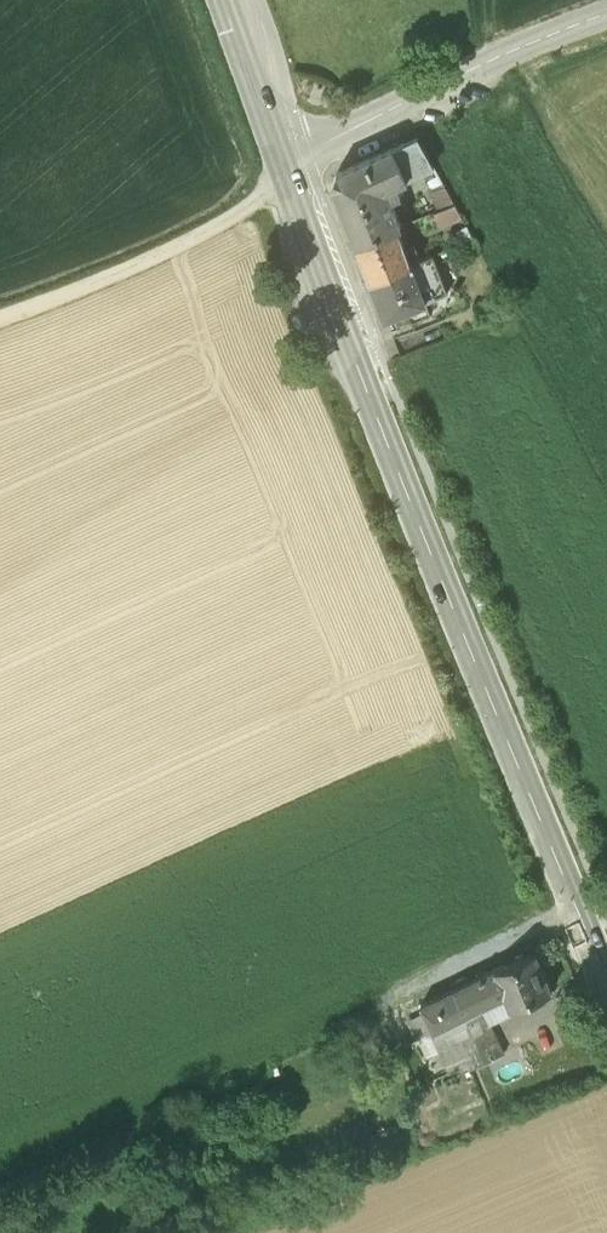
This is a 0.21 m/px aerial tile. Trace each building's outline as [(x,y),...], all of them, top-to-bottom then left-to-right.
[(418,136),(338,173),(337,172),(332,183),(333,183),(357,243),(397,227),(400,225),(390,199),(404,193),(400,181),(407,178),(403,170),(430,157),(418,136)] [(430,157),(403,170),(407,178),(434,165),(430,157)] [(445,185),(431,191),(439,209),(455,203),(445,185)] [(439,209),(435,211),(440,225),(462,216),(455,203),(439,209)] [(397,227),(357,243),(371,280),(411,263),(397,227)] [(411,263),(371,280),(385,317),(448,291),(433,254),(411,263)] [(536,952),(497,968),(496,967),(467,981),(464,975),(454,981),(457,986),(422,1003),(426,1012),(434,1029),(433,1030),(451,1070),(467,1062),(469,1067),(504,1052),(496,1035),(472,1047),(458,1018),(482,1006),(507,994),(512,1007),(525,1001),(528,1008),(544,1001),(541,995),(553,990),(548,979),(547,979),(536,952)] [(482,1006),(458,1018),(472,1047),(496,1035),(482,1006)] [(434,1029),(426,1012),(409,1021),(417,1037),(433,1030),(434,1029)] [(396,1116),(384,1130),(397,1141),(408,1128),(396,1116)]
